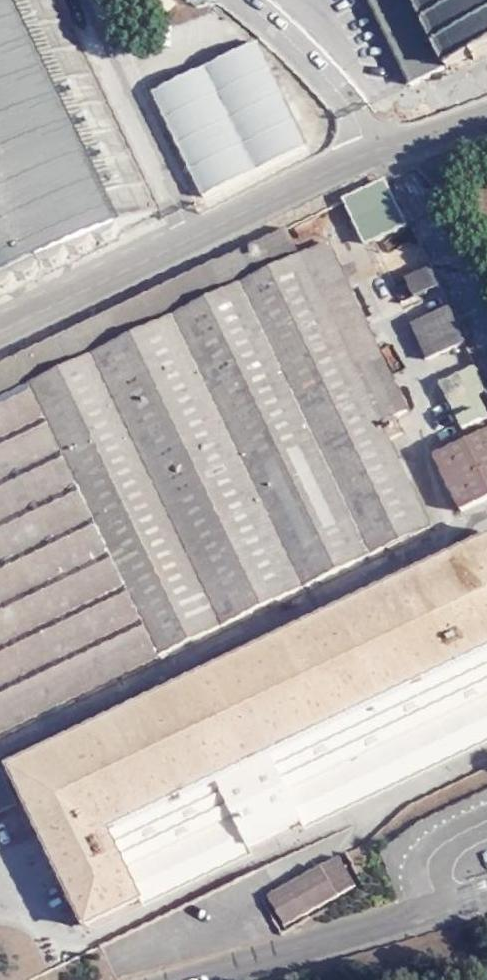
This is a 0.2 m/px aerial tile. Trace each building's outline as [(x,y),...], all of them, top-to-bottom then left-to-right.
[(1,293),(10,288),(15,280),(17,279),(27,280),(36,276),(41,267),(43,267),(53,267),(62,263),(68,254),(69,254),(79,255),(89,250),(94,242),(96,241),(106,242),(115,237),(120,228),(122,228),(121,226),(154,211),(53,0),(0,0),(0,293),(1,293)] [(408,83),(486,45),(486,0),(369,0),(408,83)] [(257,44),(156,93),(204,197),(309,147),(257,44)] [(385,182),(344,201),(366,246),(407,227),(385,182)] [(431,531),(373,411),(404,396),(318,217),(0,370),(0,738),(431,531)] [(407,296),(432,284),(423,264),(397,276),(407,296)] [(442,305),(403,321),(418,357),(457,341),(442,305)] [(466,364),(432,381),(455,427),(482,414),(471,391),(478,388),(466,364)] [(426,453),(453,509),(486,492),(486,424),(426,453)] [(135,898),(139,907),(244,856),(240,847),(294,822),(298,831),(486,740),(486,535),(1,768),(78,927),(135,898)] [(11,804),(0,782),(0,810),(11,804)] [(281,907),(352,866),(335,836),(264,877),(281,907)]
